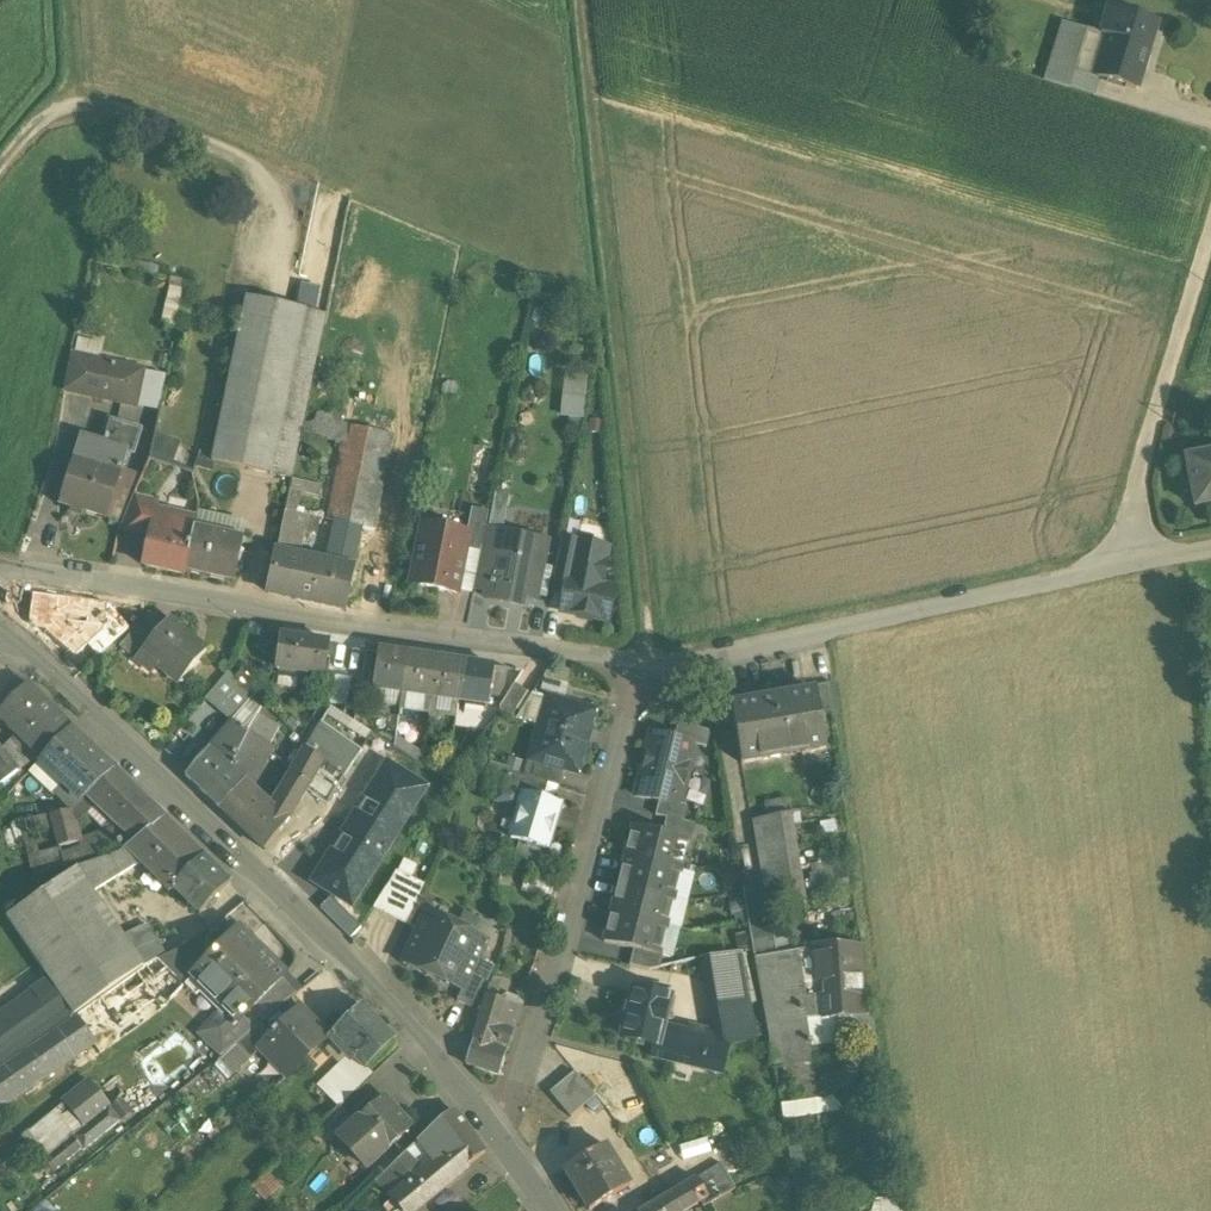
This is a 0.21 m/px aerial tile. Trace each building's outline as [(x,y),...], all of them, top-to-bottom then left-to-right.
[(1157,23),(1109,8),(1101,35),(1100,37),(1109,40),(1110,38),(1149,50),(1157,23)] [(1088,31),(1063,23),(1050,67),(1075,74),(1088,31)] [(1075,74),(1050,67),(1045,81),(1094,96),(1099,80),(1097,80),(1109,40),(1100,37),(1101,35),(1088,31),(1075,74)] [(1149,50),(1110,38),(1109,40),(1097,80),(1099,80),(1136,92),(1149,50)] [(311,309),(316,286),(294,282),(289,305),(311,309)] [(246,298),(212,463),(271,475),(305,311),(246,298)] [(305,311),(271,475),(292,479),(326,315),(305,311)] [(144,370),(71,354),(64,390),(136,406),(144,370)] [(558,416),(583,417),(585,375),(560,374),(558,416)] [(143,429),(109,417),(101,442),(128,450),(128,452),(135,454),(143,429)] [(393,437),(353,429),(333,524),(340,526),(360,530),(373,533),(393,437)] [(101,442),(82,436),(74,460),(121,474),(128,452),(128,450),(101,442)] [(182,444),(153,438),(149,459),(174,466),(182,444)] [(1185,459),(1188,477),(1179,479),(1182,492),(1191,491),(1194,509),(1210,506),(1210,454),(1185,459)] [(121,474),(74,460),(60,506),(107,520),(121,474)] [(153,501),(133,497),(121,527),(119,526),(119,529),(150,536),(158,508),(153,501)] [(197,518),(160,511),(158,508),(150,536),(143,566),(184,575),(194,529),(197,518)] [(488,513),(471,510),(470,516),(467,534),(468,535),(465,551),(480,554),(481,549),(488,513)] [(307,518),(285,513),(281,531),(303,535),(304,531),(307,518)] [(320,521),(307,518),(304,531),(317,534),(320,521)] [(467,534),(423,525),(411,584),(456,593),(465,551),(468,535),(467,534)] [(360,530),(340,526),(332,567),(353,571),(359,536),(361,537),(362,535),(360,535),(360,530)] [(243,540),(194,529),(184,573),(233,584),(243,540)] [(303,535),(281,531),(276,554),(298,559),(303,535)] [(547,542),(515,536),(512,555),(496,552),(488,595),(487,594),(486,599),(510,604),(512,594),(536,599),(547,542)] [(578,545),(562,542),(554,579),(569,583),(571,583),(578,545)] [(609,551),(578,545),(571,583),(569,583),(563,610),(606,619),(613,586),(602,584),(609,551)] [(496,552),(481,549),(480,554),(473,591),(487,594),(488,595),(496,552)] [(298,559),(276,554),(268,593),(289,598),(298,559)] [(298,559),(289,598),(307,602),(316,563),(298,559)] [(332,567),(316,563),(307,602),(344,610),(353,571),(332,567)] [(108,605),(32,594),(29,622),(35,631),(44,631),(76,660),(89,647),(104,634),(108,605)] [(89,647),(98,657),(129,629),(108,605),(104,634),(89,647)] [(146,615),(119,647),(134,661),(142,653),(162,629),(146,615)] [(204,653),(168,622),(162,629),(142,653),(178,684),(204,653)] [(326,643),(282,637),(277,670),(321,676),(326,643)] [(407,656),(378,652),(373,690),(402,694),(407,656)] [(436,660),(407,656),(402,694),(430,698),(436,660)] [(464,663),(436,660),(430,698),(458,702),(464,663)] [(493,667),(464,663),(458,702),(488,706),(490,696),(493,667)] [(509,670),(493,667),(490,696),(500,698),(506,690),(509,670)] [(262,703),(227,674),(205,700),(231,721),(248,733),(256,716),(262,703)] [(351,680),(336,677),(332,704),(347,706),(351,680)] [(568,685),(544,678),(541,691),(564,697),(568,685)] [(367,684),(351,680),(347,706),(346,715),(362,718),(367,684)] [(0,712),(0,720),(38,758),(69,731),(72,727),(29,684),(0,712)] [(831,684),(814,687),(815,693),(816,692),(820,715),(835,712),(831,684)] [(514,685),(499,709),(512,716),(527,693),(514,685)] [(815,693),(731,708),(742,765),(826,750),(820,715),(816,692),(815,693)] [(430,698),(402,694),(400,708),(428,712),(430,698)] [(594,711),(548,698),(541,726),(539,726),(529,760),(564,769),(577,773),(594,711)] [(374,734),(330,706),(320,723),(361,751),(374,734)] [(280,729),(256,716),(248,733),(270,749),(280,729)] [(231,721),(185,776),(220,809),(238,787),(241,784),(229,772),(242,747),(241,746),(248,733),(231,721)] [(361,751),(320,723),(304,750),(323,763),(344,776),(361,751)] [(710,732),(678,724),(674,739),(696,744),(696,746),(706,748),(710,732)] [(113,773),(69,731),(40,761),(65,784),(54,795),(70,810),(73,810),(77,806),(88,796),(113,773)] [(270,749),(248,733),(241,746),(242,747),(229,772),(241,784),(242,785),(246,780),(247,780),(270,749)] [(674,739),(657,734),(649,739),(635,796),(659,802),(681,807),(681,805),(696,746),(696,744),(674,739)] [(30,764),(14,744),(4,755),(17,773),(30,764)] [(0,750),(0,786),(17,773),(4,755),(0,750)] [(323,763),(304,750),(281,790),(284,793),(274,809),(289,820),(301,801),(307,791),(323,763)] [(564,769),(529,760),(524,777),(535,781),(559,788),(564,769)] [(344,776),(323,763),(307,791),(327,804),(344,776)] [(351,823),(389,847),(426,789),(388,765),(351,823)] [(166,819),(116,770),(113,773),(88,796),(97,805),(121,828),(136,842),(165,820),(166,819)] [(524,777),(505,772),(500,788),(523,795),(524,793),(531,795),(535,781),(524,777)] [(238,787),(220,809),(234,822),(253,799),(238,787)] [(531,795),(524,793),(523,795),(510,838),(544,849),(558,804),(531,795)] [(97,805),(88,796),(77,806),(85,816),(97,805)] [(272,813),(253,799),(234,822),(265,851),(289,820),(274,809),(272,813)] [(681,807),(659,802),(656,815),(667,818),(683,822),(687,807),(681,805),(681,807)] [(79,843),(69,812),(50,816),(53,829),(59,847),(79,843)] [(790,815),(759,821),(771,890),(802,885),(790,815)] [(50,816),(32,820),(36,833),(53,829),(50,816)] [(683,822),(667,818),(663,834),(689,840),(688,842),(690,842),(695,825),(683,822)] [(180,835),(165,820),(136,842),(126,850),(139,864),(154,879),(157,876),(189,844),(191,842),(182,833),(180,835)] [(771,890),(759,821),(751,822),(765,907),(774,906),(771,890)] [(351,823),(313,882),(351,906),(389,847),(351,823)] [(663,834),(633,826),(625,856),(681,871),(688,842),(689,840),(663,834)] [(136,842),(121,828),(113,831),(119,848),(136,842)] [(113,831),(91,838),(94,846),(97,856),(119,848),(113,831)] [(189,844),(157,876),(171,889),(202,857),(189,844)] [(94,846),(64,855),(65,867),(97,856),(94,846)] [(119,855),(75,870),(91,893),(139,864),(126,850),(119,855)] [(62,852),(31,862),(35,878),(65,867),(64,855),(62,852)] [(681,871),(625,856),(618,884),(674,898),(681,871)] [(230,884),(202,857),(171,889),(198,915),(230,884)] [(75,870),(6,917),(50,982),(72,1015),(73,1014),(143,967),(122,937),(91,893),(75,870)] [(424,886),(396,872),(374,908),(406,924),(424,886)] [(674,898),(618,884),(611,912),(667,926),(674,898)] [(802,885),(771,890),(774,906),(804,901),(802,885)] [(433,902),(419,896),(406,924),(405,924),(419,931),(427,914),(428,914),(433,902)] [(361,928),(331,898),(321,908),(352,938),(361,928)] [(667,926),(611,912),(604,942),(634,950),(659,956),(660,955),(667,926)] [(428,914),(427,914),(419,931),(403,963),(433,977),(456,928),(428,914)] [(146,925),(122,937),(143,967),(143,968),(163,954),(157,939),(146,925)] [(285,975),(238,928),(215,952),(207,960),(191,976),(193,978),(223,1008),(238,1022),(280,980),(285,975)] [(487,943),(456,928),(433,977),(463,992),(464,992),(472,975),(487,943)] [(215,952),(198,935),(187,943),(207,960),(215,952)] [(207,960),(187,943),(180,949),(157,959),(184,986),(193,978),(191,976),(207,960)] [(821,949),(801,949),(801,952),(802,968),(822,968),(821,949)] [(859,949),(821,949),(822,968),(825,997),(827,1019),(869,1015),(866,985),(861,986),(859,949)] [(659,956),(634,950),(630,966),(649,970),(659,969),(662,955),(660,955),(659,956)] [(795,1055),(810,1052),(803,1021),(801,1000),(807,999),(802,968),(801,952),(756,958),(774,1058),(795,1055)] [(739,953),(708,958),(723,1042),(754,1037),(739,953)] [(472,975),(464,992),(463,992),(457,1003),(470,1009),(483,981),(472,975)] [(223,1008),(198,1034),(221,1057),(236,1044),(260,1024),(296,993),(280,980),(238,1022),(223,1008)] [(0,1016),(0,1068),(72,1015),(50,982),(0,1016)] [(668,990),(655,987),(653,995),(666,998),(668,990)] [(653,995),(634,990),(623,1038),(658,1046),(658,1047),(662,1029),(670,999),(653,995)] [(488,995),(474,1041),(490,1047),(497,1025),(505,1001),(503,1000),(488,995)] [(523,1000),(514,996),(512,1002),(521,1005),(523,1000)] [(825,997),(801,1000),(803,1021),(821,1020),(827,1019),(825,997)] [(512,1002),(505,1001),(497,1025),(513,1031),(521,1005),(512,1002)] [(361,1005),(331,1035),(351,1056),(364,1069),(367,1067),(395,1040),(361,1005)] [(299,1009),(275,1032),(274,1031),(270,1034),(269,1035),(270,1037),(259,1048),(260,1049),(287,1077),(327,1038),(299,1009)] [(73,1014),(0,1068),(0,1108),(93,1040),(73,1014)] [(260,1024),(236,1044),(250,1059),(260,1049),(259,1048),(270,1037),(269,1035),(270,1034),(260,1024)] [(710,1040),(662,1029),(658,1047),(658,1046),(655,1057),(704,1068),(710,1040)] [(722,1074),(730,1046),(710,1040),(704,1068),(722,1074)] [(490,1047),(474,1041),(467,1064),(499,1076),(507,1053),(490,1047)] [(221,1057),(213,1064),(227,1080),(250,1059),(236,1044),(221,1057)] [(810,1052),(795,1055),(797,1068),(803,1103),(818,1100),(811,1058),(810,1052)] [(364,1069),(351,1056),(323,1087),(339,1106),(341,1107),(374,1075),(367,1067),(364,1069)] [(595,1097),(575,1073),(550,1094),(570,1118),(595,1097)] [(117,1091),(69,1131),(84,1150),(132,1110),(117,1091)] [(391,1112),(379,1100),(339,1137),(367,1168),(411,1128),(394,1109),(391,1112)] [(339,1106),(317,1126),(328,1139),(351,1118),(341,1107),(339,1106)] [(485,1153),(453,1110),(431,1129),(419,1140),(425,1146),(433,1148),(441,1159),(434,1165),(447,1182),(485,1153)] [(51,1171),(78,1149),(71,1141),(44,1163),(51,1171)] [(629,1186),(605,1146),(565,1171),(589,1210),(629,1186)] [(422,1173),(406,1155),(389,1171),(421,1204),(422,1205),(438,1191),(422,1173)] [(447,1182),(434,1165),(422,1173),(438,1191),(447,1182)] [(721,1165),(697,1179),(708,1198),(700,1203),(703,1208),(736,1189),(721,1165)] [(388,1170),(377,1180),(386,1190),(387,1189),(408,1210),(412,1210),(421,1204),(389,1171),(388,1170)] [(278,1185),(267,1175),(255,1189),(266,1199),(278,1185)] [(644,1210),(686,1210),(700,1203),(708,1198),(697,1179),(644,1210)]
